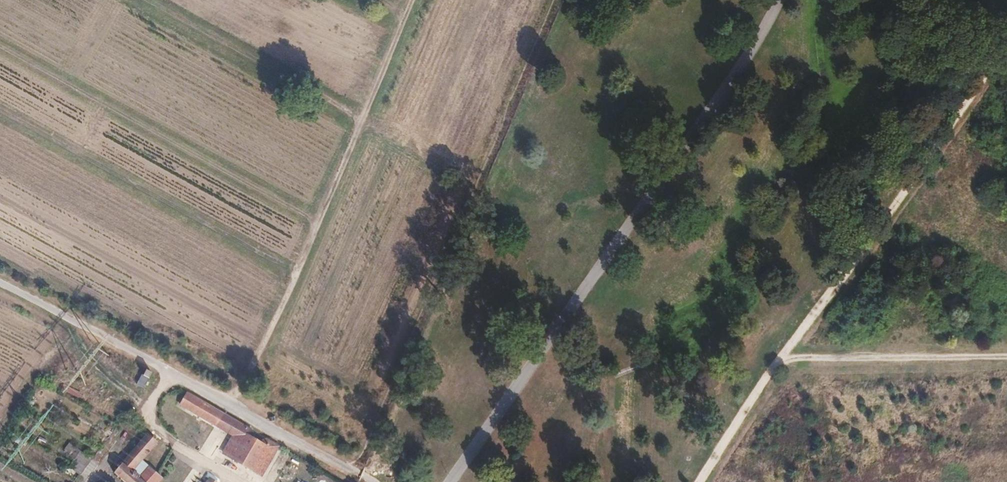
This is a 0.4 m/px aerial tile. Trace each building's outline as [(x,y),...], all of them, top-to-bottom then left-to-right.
[(154,373),(147,369),(145,375),(150,378),(154,373)] [(189,400),(185,406),(238,436),(228,453),(230,455),(263,475),(281,446),(268,440),(264,441),(263,443),(254,439),(256,436),(256,434),(255,431),(192,394),(189,400)] [(116,473),(126,481),(160,481),(163,478),(143,460),(158,443),(148,435),(116,473)] [(94,459),(81,450),(69,467),(81,475),(94,459)]
